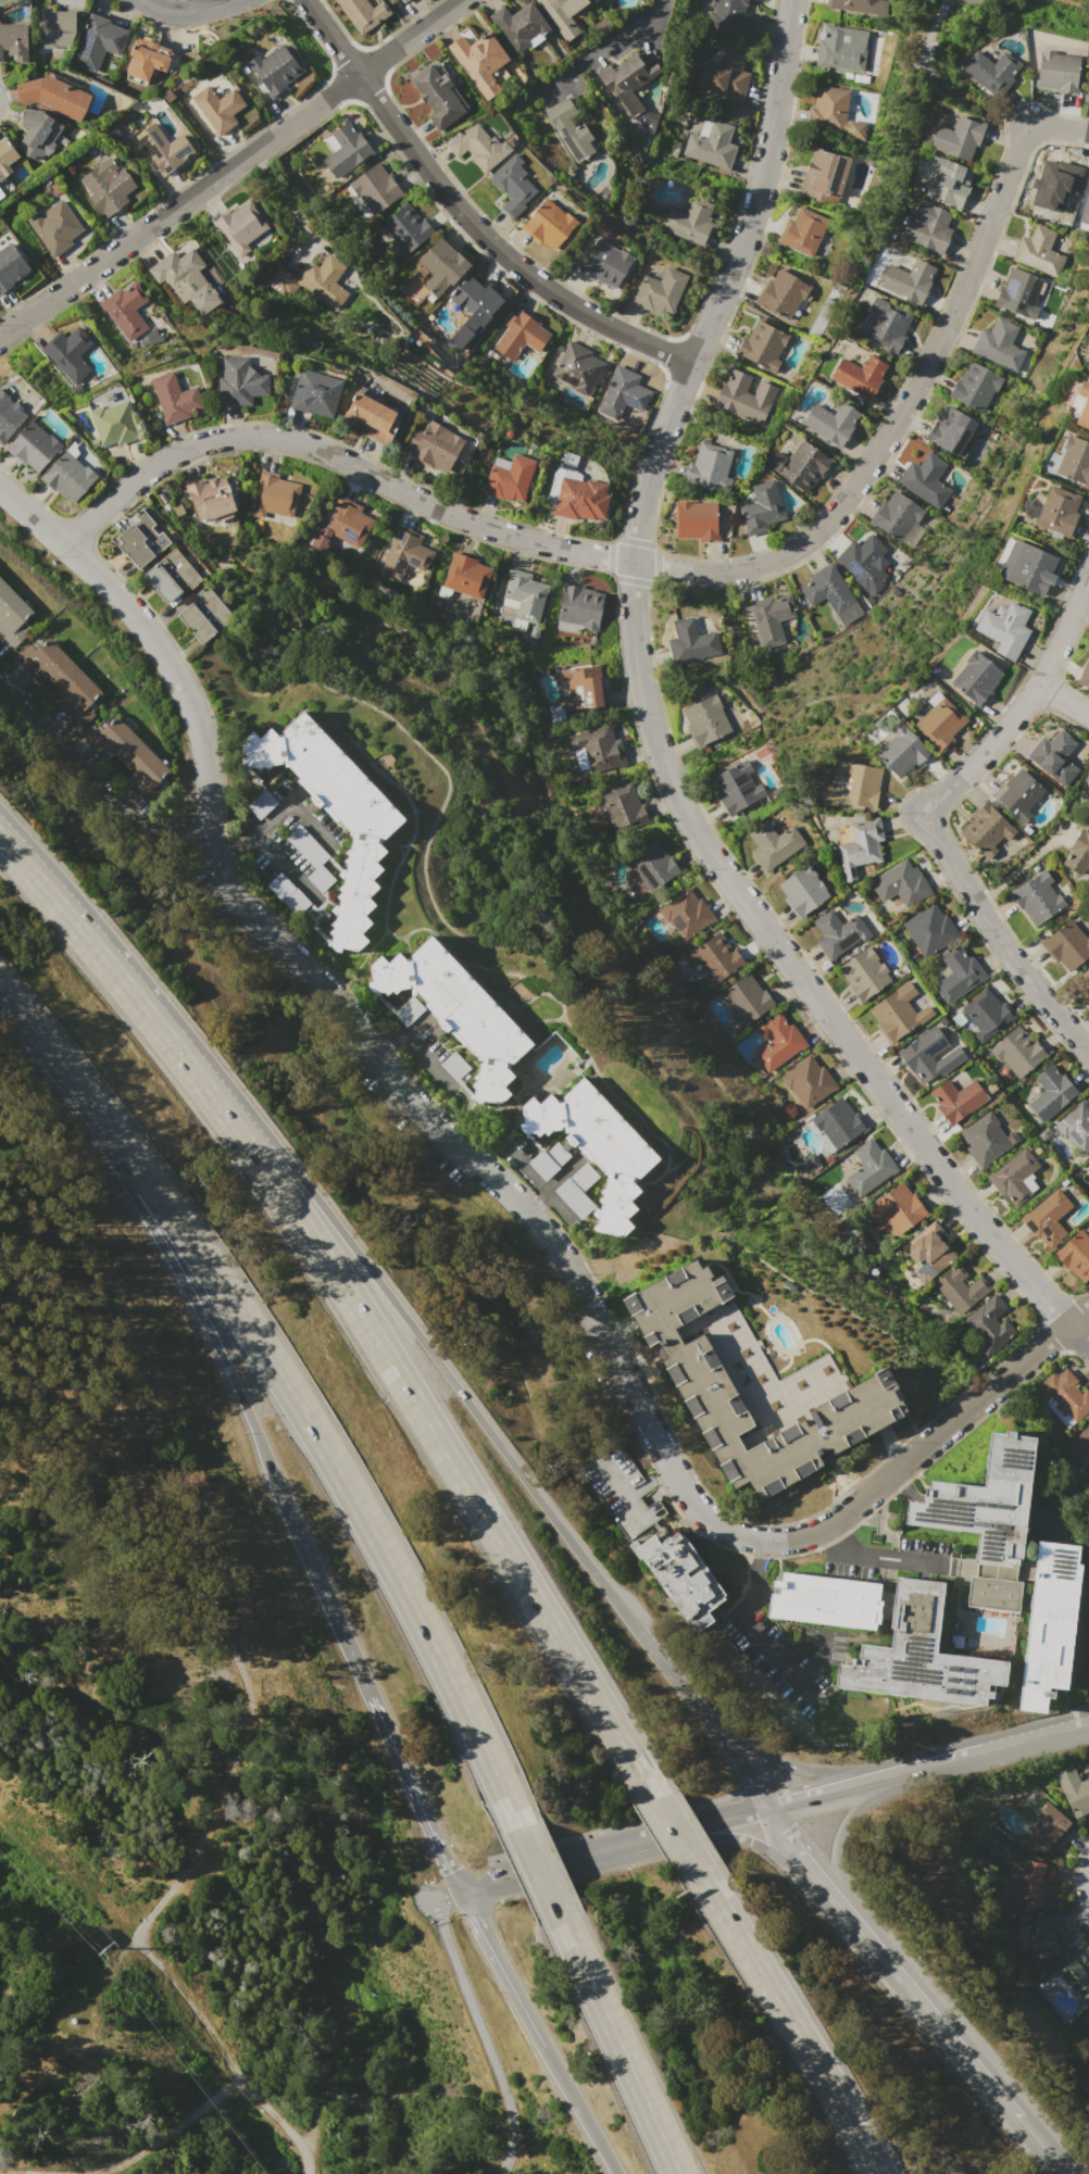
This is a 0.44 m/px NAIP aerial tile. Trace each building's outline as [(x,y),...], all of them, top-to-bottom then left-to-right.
[(359,35),(333,0),(378,0),(388,13),(359,35)] [(555,27),(536,0),(584,0),(587,4),(555,27)] [(706,29),(709,0),(754,0),(751,34),(706,29)] [(826,8),(827,0),(872,0),(871,13),(826,8)] [(487,16),(501,4),(510,15),(528,1),(549,29),(515,54),(487,16)] [(35,10),(74,11),(73,48),(35,48),(35,10)] [(70,61),(88,13),(128,28),(118,55),(103,50),(95,71),(70,61)] [(25,61),(0,61),(0,25),(25,24),(25,61)] [(814,67),(819,26),(867,32),(863,73),(814,67)] [(446,46),(468,28),(476,39),(486,32),(506,60),(474,84),(446,46)] [(165,71),(172,50),(134,36),(127,55),(131,56),(125,73),(148,81),(153,67),(165,71)] [(959,71),(982,38),(1019,65),(996,98),(959,71)] [(281,43),(301,71),(270,95),(249,67),(281,43)] [(1039,48),(1079,51),(1076,88),(1036,85),(1039,48)] [(596,74),(630,50),(649,77),(628,91),(642,110),(631,117),(617,99),(615,101),(596,74)] [(722,50),(743,55),(739,72),(749,75),(740,108),(718,101),(721,93),(692,85),(699,64),(717,70),(722,50)] [(431,62),(466,108),(436,130),(424,115),(428,112),(405,80),(431,62)] [(46,75),(89,96),(77,122),(33,102),(20,105),(13,84),(46,75)] [(187,97),(206,83),(217,98),(233,87),(246,105),(231,116),(237,124),(217,138),(187,97)] [(806,127),(812,87),(850,92),(846,133),(806,127)] [(575,164),(544,113),(567,99),(576,114),(568,118),(575,130),(583,125),(598,151),(575,164)] [(39,163),(15,147),(27,128),(18,127),(21,110),(38,112),(62,127),(39,163)] [(929,148),(936,125),(952,130),(956,114),(982,123),(971,161),(929,148)] [(339,146),(329,133),(345,121),(354,134),(356,133),(372,152),(335,179),(320,160),(339,146)] [(727,144),(737,149),(727,174),(680,155),(690,130),(706,137),(712,122),(733,128),(727,144)] [(136,138),(154,125),(166,142),(179,133),(195,153),(163,176),(136,138)] [(455,159),(443,146),(456,134),(460,138),(474,125),(488,140),(495,134),(510,150),(503,156),(502,155),(483,174),(463,151),(455,159)] [(21,162),(0,176),(0,136),(2,135),(21,162)] [(798,197),(813,150),(850,163),(834,210),(798,197)] [(485,178),(512,154),(541,187),(521,204),(524,208),(510,219),(499,208),(505,201),(485,178)] [(115,175),(123,169),(135,187),(123,196),(127,201),(107,216),(102,211),(98,214),(85,197),(89,193),(78,178),(108,156),(115,167),(112,169),(115,175)] [(1031,199),(1046,156),(1082,168),(1076,189),(1061,185),(1054,206),(1031,199)] [(923,193),(936,158),(975,172),(962,209),(923,193)] [(376,162),(400,194),(372,216),(348,184),(376,162)] [(1088,224),(1088,173),(1078,222),(1088,224)] [(25,221),(58,197),(85,234),(52,257),(25,221)] [(211,222),(242,198),(270,234),(237,257),(211,222)] [(520,226),(544,198),(576,224),(551,253),(520,226)] [(691,200),(711,209),(703,226),(713,230),(702,251),(659,229),(668,209),(684,216),(691,200)] [(898,238),(912,200),(955,216),(941,254),(898,238)] [(431,231),(400,256),(377,227),(408,202),(431,231)] [(810,263),(776,248),(794,209),(828,224),(810,263)] [(1012,257),(1022,233),(1030,236),(1036,221),(1056,228),(1050,246),(1065,252),(1056,275),(1012,257)] [(30,271),(0,292),(0,242),(7,237),(30,271)] [(439,237),(468,264),(438,297),(409,269),(439,237)] [(575,273),(593,239),(629,257),(612,291),(575,273)] [(176,257),(190,247),(204,265),(189,276),(200,290),(180,304),(150,264),(170,250),(176,257)] [(878,288),(893,251),(935,267),(919,304),(878,288)] [(293,282),(309,262),(317,267),(327,253),(345,266),(335,280),(349,290),(334,311),(293,282)] [(1011,265),(1043,279),(1034,302),(1039,304),(1032,318),(996,302),(1011,265)] [(628,306),(642,277),(655,284),(662,271),(686,282),(666,324),(628,306)] [(756,305),(777,274),(809,294),(787,326),(756,305)] [(463,312),(447,296),(466,275),(483,290),(486,286),(502,300),(498,305),(500,307),(480,328),(479,326),(473,334),(456,319),(463,312)] [(120,292),(134,281),(147,300),(133,310),(146,328),(126,342),(97,303),(117,289),(120,292)] [(863,339),(880,302),(913,317),(896,354),(863,339)] [(536,327),(548,336),(535,353),(523,343),(510,361),(491,345),(503,329),(497,324),(510,307),(516,312),(517,310),(537,325),(536,327)] [(969,351),(981,325),(990,328),(997,315),(1018,325),(1011,340),(1026,348),(1015,372),(969,351)] [(734,357),(753,324),(786,342),(774,362),(779,365),(772,379),(734,357)] [(38,351),(55,335),(60,339),(73,326),(90,344),(77,356),(88,368),(71,386),(38,351)] [(585,400),(548,379),(568,343),(604,364),(585,400)] [(216,405),(215,357),(265,356),(266,403),(216,405)] [(829,381),(842,360),(860,370),(866,359),(887,369),(868,403),(829,381)] [(949,394),(968,360),(1001,378),(981,413),(949,394)] [(147,381),(186,367),(201,413),(162,426),(147,381)] [(297,367),(340,379),(329,418),(286,405),(297,367)] [(589,418),(612,369),(652,388),(629,437),(589,418)] [(729,373),(749,381),(743,394),(763,403),(753,428),(713,411),(729,373)] [(1074,424),(1088,384),(1088,429),(1074,424)] [(85,405),(125,392),(139,436),(99,449),(85,405)] [(340,419),(355,394),(398,418),(383,444),(340,419)] [(2,443),(0,441),(0,396),(25,417),(2,443)] [(924,438),(946,403),(975,423),(953,457),(924,438)] [(801,425),(814,404),(833,416),(840,404),(859,416),(838,449),(801,425)] [(3,450),(28,420),(59,448),(34,476),(3,450)] [(402,453),(421,422),(462,445),(443,477),(402,453)] [(1068,435),(1088,443),(1088,486),(1053,472),(1068,435)] [(773,472),(797,438),(830,462),(806,495),(773,472)] [(698,443),(731,452),(721,493),(687,485),(698,443)] [(37,479),(62,450),(95,478),(68,507),(37,479)] [(896,481),(910,460),(918,465),(927,451),(946,463),(937,478),(951,487),(938,508),(896,481)] [(478,495),(486,468),(505,474),(509,461),(531,467),(520,508),(478,495)] [(258,472),(299,480),(290,521),(249,513),(258,472)] [(184,485),(223,474),(233,510),(193,521),(184,485)] [(549,516),(558,479),(606,491),(598,528),(549,516)] [(744,536),(737,507),(754,502),(750,488),(772,481),(785,525),(744,536)] [(1049,483),(1082,497),(1068,535),(1035,521),(1049,483)] [(868,520),(890,489),(922,512),(914,521),(923,527),(908,549),(868,520)] [(337,494),(374,516),(354,549),(317,527),(337,494)] [(673,541),(674,505),(715,505),(714,541),(673,541)] [(168,543),(134,571),(107,539),(141,511),(168,543)] [(377,570),(397,527),(437,545),(417,588),(377,570)] [(834,556),(852,537),(858,542),(866,532),(885,549),(881,554),(888,560),(881,567),(888,574),(872,591),(834,556)] [(1012,539),(1057,557),(1042,595),(997,577),(1012,539)] [(200,581),(165,610),(140,577),(174,549),(200,581)] [(450,551),(491,564),(480,598),(439,585),(450,551)] [(829,560),(861,606),(841,620),(824,593),(809,603),(796,582),(829,560)] [(508,568),(549,580),(537,623),(514,616),(516,607),(497,601),(508,568)] [(562,582),(602,591),(593,632),(554,624),(562,582)] [(11,650),(0,638),(0,583),(32,616),(18,629),(25,637),(11,650)] [(172,613),(205,587),(233,621),(200,648),(172,613)] [(746,602),(787,590),(793,613),(777,618),(784,639),(759,646),(746,602)] [(1012,659),(969,637),(993,592),(1036,614),(1012,659)] [(717,654),(680,664),(672,625),(693,619),(698,637),(713,633),(717,654)] [(48,640),(102,698),(88,711),(95,718),(82,730),(14,658),(28,644),(35,652),(48,640)] [(977,705),(948,682),(974,650),(1003,674),(977,705)] [(1079,677),(1088,657),(1088,682),(1079,677)] [(602,703),(563,707),(559,668),(598,664),(602,703)] [(913,726),(942,696),(965,719),(949,734),(951,738),(937,751),(913,726)] [(679,713),(713,698),(730,736),(697,751),(679,713)] [(243,771),(240,747),(247,746),(242,743),(250,736),(258,743),(268,732),(276,741),(302,716),(405,827),(379,851),(386,858),(375,869),(381,877),(370,887),(377,894),(366,905),(374,913),(363,921),(360,918),(370,929),(359,940),(366,947),(356,956),(353,952),(352,955),(328,950),(330,940),(328,937),(333,933),(333,931),(330,928),(334,925),(336,917),(334,915),(337,913),(338,904),(335,901),(339,896),(340,896),(337,893),(341,889),(343,881),(341,879),(343,877),(346,869),(342,866),(347,862),(347,859),(345,856),(349,852),(351,841),(281,766),(271,767),(265,771),(263,768),(261,769),(256,772),(254,770),(243,771)] [(116,719),(170,776),(157,789),(164,796),(153,808),(83,734),(93,724),(102,732),(116,719)] [(567,732),(612,721),(622,765),(577,775),(567,732)] [(1023,749),(1040,726),(1051,733),(1060,721),(1077,734),(1067,747),(1078,755),(1061,778),(1023,749)] [(873,755),(892,734),(889,731),(898,722),(926,750),(898,779),(873,755)] [(992,791),(1015,763),(1043,784),(1021,813),(992,791)] [(818,802),(821,788),(840,791),(841,777),(831,776),(834,764),(878,770),(873,809),(818,802)] [(710,783),(748,766),(764,802),(727,819),(710,783)] [(598,796),(628,782),(644,819),(613,832),(598,796)] [(245,805),(263,789),(275,803),(256,819),(245,805)] [(956,828),(985,797),(1013,822),(985,854),(956,828)] [(876,818),(888,864),(841,875),(830,830),(876,818)] [(1076,818),(1088,825),(1088,870),(1057,852),(1076,818)] [(318,865),(334,882),(320,895),(303,876),(311,868),(283,837),(297,824),(327,857),(318,865)] [(765,879),(748,856),(754,852),(744,839),(765,824),(777,840),(790,830),(804,850),(765,879)] [(625,859),(653,838),(677,868),(649,890),(625,859)] [(867,881),(906,856),(929,891),(890,916),(867,881)] [(1031,920),(1009,887),(1041,865),(1064,897),(1031,920)] [(264,884),(278,871),(308,903),(293,916),(264,884)] [(776,891),(806,871),(829,907),(800,927),(776,891)] [(659,903),(689,882),(713,917),(683,938),(659,903)] [(900,923),(935,901),(956,935),(922,958),(900,923)] [(830,967),(804,935),(842,905),(868,937),(830,967)] [(1067,910),(1088,937),(1088,944),(1062,967),(1036,937),(1067,910)] [(393,950),(398,955),(425,930),(531,1044),(505,1069),(512,1077),(501,1086),(509,1094),(498,1104),(483,1102),(481,1106),(475,1105),(471,1099),(472,1089),(468,1084),(474,1081),(474,1080),(472,1077),(474,1075),(477,1057),(410,984),(397,987),(391,991),(388,988),(383,992),(379,989),(370,991),(365,985),(364,980),(367,980),(365,962),(366,962),(376,953),(381,959),(384,959),(393,950)] [(742,963),(711,990),(702,980),(708,977),(690,956),(718,933),(742,963)] [(946,1004),(926,972),(965,947),(985,979),(946,1004)] [(838,975),(867,952),(888,978),(859,1001),(838,975)] [(1067,975),(1088,956),(1088,1001),(1067,975)] [(739,1029),(731,1019),(735,1017),(718,995),(748,973),(772,1004),(739,1029)] [(864,1008),(903,979),(913,993),(903,1000),(912,1011),(922,1004),(929,1015),(890,1044),(864,1008)] [(961,1009),(985,989),(1006,1015),(984,1035),(961,1009)] [(391,1011),(410,995),(423,1009),(405,1027),(391,1011)] [(766,1072),(752,1054),(767,1042),(756,1028),(779,1010),(804,1043),(766,1072)] [(931,1025),(947,1045),(929,1057),(939,1070),(918,1085),(894,1053),(931,1025)] [(1017,1027),(1048,1057),(1021,1083),(991,1052),(1017,1027)] [(439,1065),(453,1052),(470,1069),(455,1083),(439,1065)] [(803,1108),(779,1077),(811,1053),(835,1084),(803,1108)] [(1043,1126),(1027,1105),(1044,1091),(1036,1080),(1053,1066),(1078,1096),(1043,1126)] [(637,1183),(644,1191),(634,1202),(639,1208),(629,1217),(629,1218),(637,1226),(626,1236),(599,1230),(594,1227),(600,1221),(602,1215),(599,1211),(603,1210),(604,1203),(601,1198),(605,1195),(602,1191),(609,1185),(611,1174),(568,1128),(555,1130),(551,1133),(548,1131),(547,1131),(542,1134),(539,1132),(529,1133),(525,1128),(525,1126),(526,1124),(524,1108),(524,1107),(526,1104),(537,1095),(544,1103),(555,1092),(564,1102),(569,1102),(568,1098),(566,1096),(589,1076),(665,1157),(642,1179),(638,1178),(637,1183)] [(949,1124),(926,1092),(946,1079),(955,1092),(973,1081),(986,1099),(949,1124)] [(862,1127),(831,1149),(808,1119),(839,1095),(862,1127)] [(1081,1101),(1088,1109),(1088,1153),(1087,1155),(1067,1134),(1064,1138),(1054,1127),(1081,1101)] [(979,1170),(954,1134),(987,1111),(1013,1146),(979,1170)] [(856,1195),(844,1178),(862,1167),(851,1151),(872,1136),(880,1149),(883,1148),(897,1169),(856,1195)] [(530,1161),(544,1148),(548,1152),(559,1141),(572,1155),(561,1166),(547,1179),(530,1161)] [(986,1177),(1025,1146),(1040,1166),(1021,1181),(1022,1182),(1030,1194),(1011,1209),(986,1177)] [(556,1190),(569,1177),(587,1160),(601,1176),(584,1192),(596,1205),(583,1218),(556,1190)] [(903,1182),(912,1194),(916,1192),(932,1214),(899,1239),(888,1223),(879,1230),(868,1215),(877,1208),(873,1204),(903,1182)] [(1019,1220),(1059,1187),(1074,1206),(1057,1221),(1059,1222),(1067,1233),(1047,1252),(1019,1220)] [(902,1246),(935,1219),(947,1233),(941,1237),(955,1256),(935,1273),(926,1261),(914,1271),(910,1267),(915,1261),(902,1246)] [(1081,1230),(1088,1237),(1088,1279),(1084,1284),(1055,1256),(1081,1230)] [(834,1450),(827,1454),(833,1462),(764,1501),(752,1482),(735,1492),(663,1365),(672,1359),(662,1341),(652,1346),(625,1298),(700,1257),(704,1266),(710,1264),(717,1277),(724,1273),(737,1295),(679,1328),(688,1344),(706,1334),(759,1425),(740,1436),(749,1450),(806,1418),(812,1428),(818,1423),(812,1411),(891,1367),(916,1411),(837,1456),(834,1450)] [(992,1290),(960,1316),(932,1284),(957,1264),(967,1274),(961,1280),(966,1287),(980,1276),(992,1290)] [(964,1320),(992,1294),(1007,1309),(996,1320),(1000,1324),(1005,1320),(1015,1330),(992,1352),(964,1320)] [(1088,1390),(1088,1391),(1088,1412),(1077,1423),(1068,1412),(1064,1417),(1055,1406),(1057,1404),(1051,1396),(1044,1402),(1034,1390),(1053,1372),(1057,1377),(1067,1368),(1079,1380),(1074,1384),(1082,1394),(1088,1390)] [(1065,1444),(1088,1423),(1088,1454),(1081,1461),(1065,1444)] [(997,1431),(1042,1436),(1029,1566),(981,1560),(984,1534),(909,1525),(911,1501),(926,1503),(927,1494),(930,1494),(930,1490),(934,1490),(935,1481),(990,1486),(997,1431)] [(576,1469),(614,1441),(642,1480),(650,1474),(658,1485),(640,1497),(647,1506),(658,1499),(667,1512),(629,1541),(576,1469)] [(639,1549),(659,1535),(664,1544),(674,1537),(675,1538),(684,1532),(686,1535),(688,1534),(733,1598),(712,1612),(718,1622),(710,1628),(699,1635),(639,1549)] [(1043,1542),(1087,1546),(1085,1566),(1088,1566),(1076,1691),(1064,1689),(1063,1699),(1055,1698),(1053,1714),(1025,1711),(1043,1542)] [(772,1618),(774,1594),(777,1594),(778,1581),(784,1581),(785,1572),(885,1583),(883,1600),(888,1600),(887,1609),(883,1608),(881,1613),(887,1614),(886,1625),(880,1624),(880,1630),(772,1618)] [(975,1575),(1028,1582),(1025,1612),(971,1606),(975,1575)] [(900,1578),(951,1583),(943,1653),(1018,1661),(1015,1687),(1010,1686),(1010,1693),(1005,1693),(1004,1701),(996,1700),(996,1706),(841,1689),(843,1664),(856,1666),(858,1658),(864,1659),(865,1645),(896,1648),(898,1629),(894,1629),(900,1578)] [(1080,1781),(1088,1777),(1088,1810),(1088,1812),(1072,1819),(1053,1773),(1074,1764),(1080,1781)] [(1048,1802),(1075,1826),(1046,1860),(1039,1855),(1015,1849),(1018,1836),(1025,1837),(1041,1820),(1036,1815),(1048,1802)] [(1026,1859),(1054,1865),(1051,1882),(1046,1881),(1037,1919),(1014,1913),(1026,1859)] [(1026,1922),(1059,1914),(1063,1931),(1057,1932),(1063,1953),(1036,1960),(1026,1922)] [(1081,1953),(1088,1963),(1088,1969),(1088,1970),(1088,1971),(1088,1996),(1088,2004),(1086,2007),(1059,1972),(1081,1953)]
